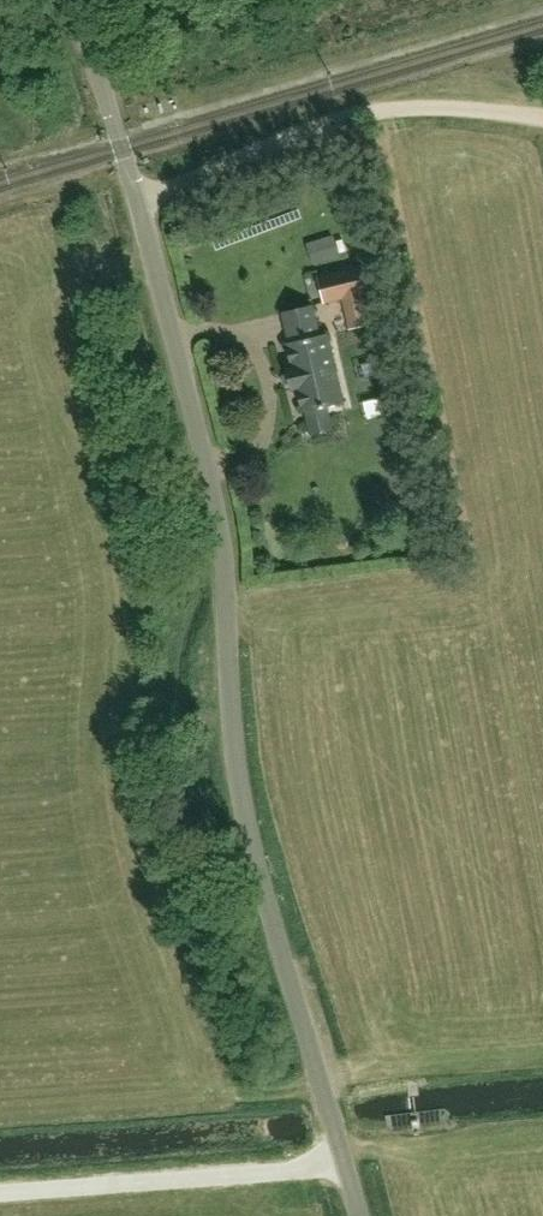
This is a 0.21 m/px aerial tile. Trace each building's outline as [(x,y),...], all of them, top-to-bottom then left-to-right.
[(310,241),(317,262),(343,254),(336,233),(310,241)] [(363,266),(318,277),(324,302),(343,298),(350,329),(370,325),(362,294),(369,293),(363,266)] [(343,402),(326,333),(318,335),(311,304),(283,311),(290,341),(285,343),(291,367),(286,368),(290,388),(296,387),(301,411),(306,410),(312,434),(330,429),(325,406),(343,402)]
